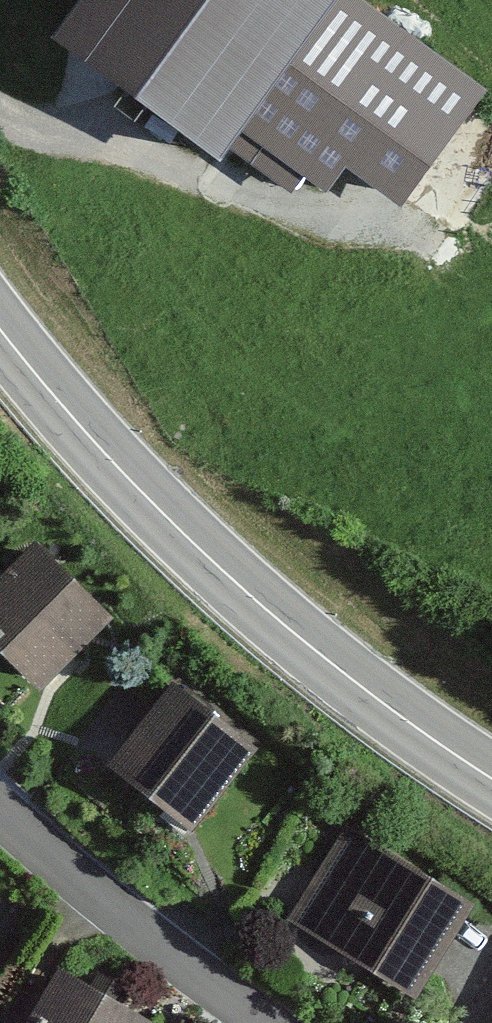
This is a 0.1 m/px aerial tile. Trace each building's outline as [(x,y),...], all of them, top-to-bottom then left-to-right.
[(119,84),(222,158),(312,34),(265,0),(179,0),(119,84)] [(364,60),(308,131),(401,205),(458,135),(364,60)] [(0,586),(0,658),(39,697),(110,625),(34,551),(0,586)] [(181,680),(113,761),(195,829),(263,748),(181,680)] [(345,827),(290,919),(420,997),(476,905),(345,827)] [(27,1022),(152,1022),(154,1020),(62,964),(27,1022)]
